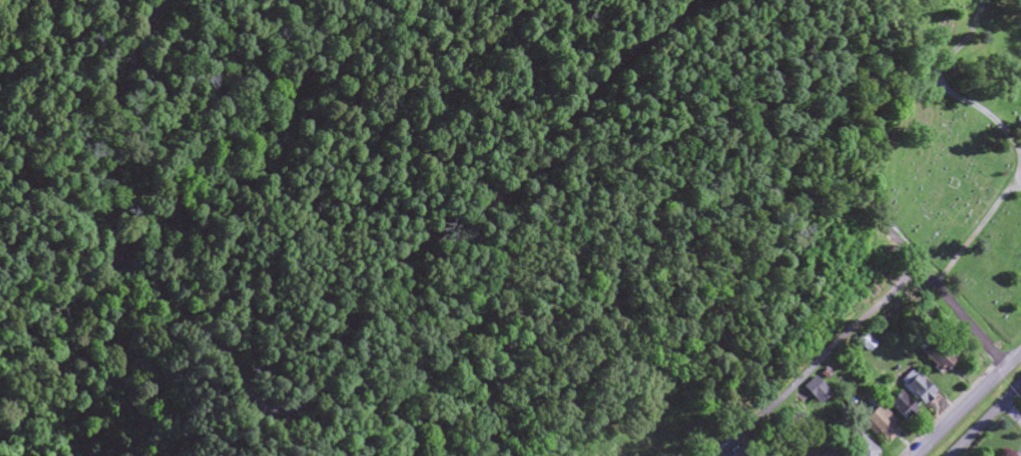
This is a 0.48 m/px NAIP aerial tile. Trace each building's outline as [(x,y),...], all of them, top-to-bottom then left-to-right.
[(849,344),(861,355),(870,346),(858,334),(849,344)] [(814,373),(831,390),(818,403),(801,386),(814,373)] [(916,407),(930,395),(912,374),(898,386),(916,407)] [(788,398),(799,409),(818,388),(807,378),(788,398)] [(912,413),(895,391),(881,403),(897,424),(912,413)] [(879,446),(895,429),(873,407),(857,424),(879,446)] [(851,431),(837,445),(848,455),(869,455),(873,453),(851,431)] [(830,441),(844,455),(820,455),(818,454),(830,441)]
